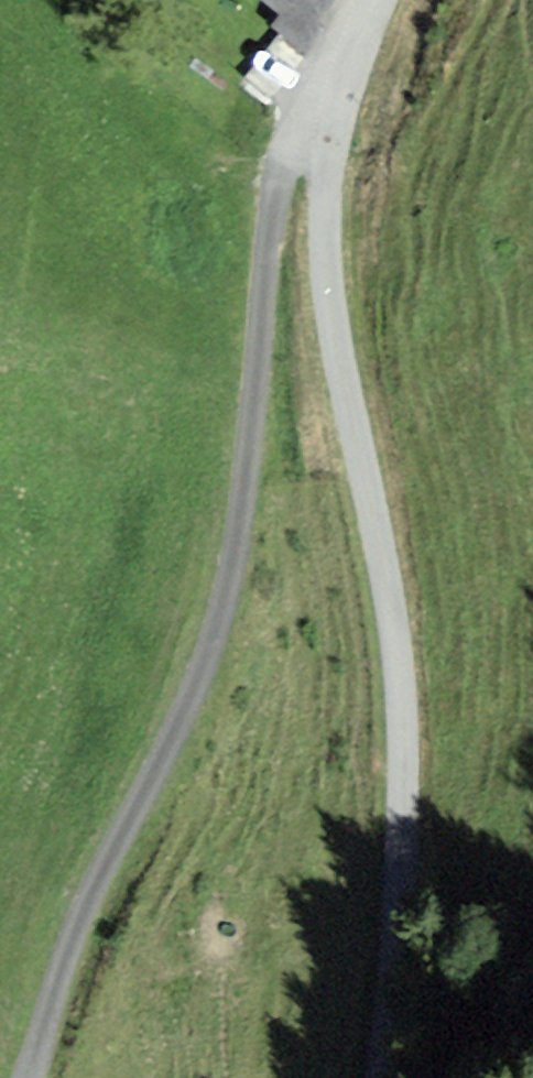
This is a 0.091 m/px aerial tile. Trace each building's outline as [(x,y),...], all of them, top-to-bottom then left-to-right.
[(298,22),(315,0),(270,0),(298,22)]
